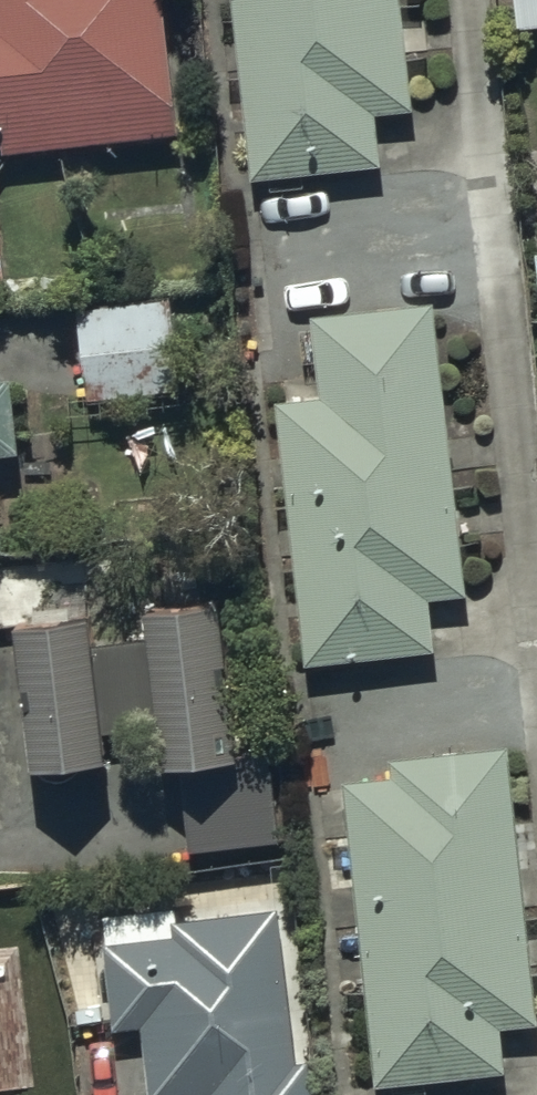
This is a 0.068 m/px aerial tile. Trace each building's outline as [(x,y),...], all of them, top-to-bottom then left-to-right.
[(6,156),(181,136),(166,0),(0,0),(0,129),(3,129),(6,156)] [(253,182),(383,168),(377,117),(415,113),(403,0),(233,0),(253,182)] [(536,28),(536,0),(519,0),(523,29),(536,28)] [(77,306),(84,357),(210,341),(203,290),(77,306)] [(315,319),(325,399),(278,404),(309,667),(437,652),(431,604),(470,600),(436,305),(315,319)] [(22,454),(15,381),(0,383),(0,457),(22,454)] [(150,623),(153,642),(97,648),(94,621),(20,629),(36,774),(110,765),(107,737),(162,731),(167,773),(184,771),(193,855),(283,845),(273,757),(243,760),(226,614),(150,623)] [(503,1033),(536,1029),(536,987),(511,751),(395,763),(397,779),(345,785),(379,1091),(508,1076),(503,1033)] [(300,1068),(281,912),(175,925),(177,938),(105,947),(116,1034),(145,1031),(153,1094),(316,1094),(313,1066),(300,1068)]
